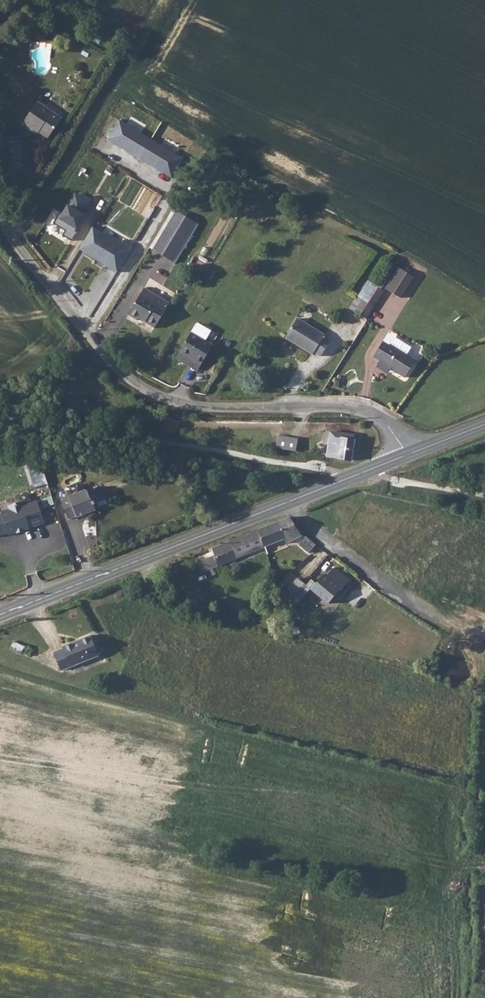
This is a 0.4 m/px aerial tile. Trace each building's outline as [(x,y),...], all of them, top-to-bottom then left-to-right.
[(33,129),(49,139),(60,120),(34,104),(21,127),(30,132),(33,129)] [(151,140),(119,120),(107,139),(140,159),(151,140)] [(183,159),(151,140),(140,159),(172,178),(183,159)] [(172,210),(149,249),(152,251),(176,212),(172,210)] [(176,212),(152,251),(171,261),(194,223),(176,212)] [(194,223),(171,261),(174,263),(197,225),(194,223)] [(76,251),(117,272),(132,243),(121,238),(119,241),(89,225),(76,251)] [(400,267),(386,290),(399,297),(412,275),(400,267)] [(149,278),(144,287),(168,301),(173,292),(149,278)] [(140,318),(156,328),(170,305),(145,290),(129,316),(138,321),(140,318)] [(356,309),(367,315),(373,306),(362,299),(356,309)] [(315,350),(323,355),(332,340),(324,336),(326,333),(299,317),(287,337),(313,352),(315,350)] [(180,353),(203,365),(212,347),(190,335),(180,353)] [(393,370),(406,378),(416,359),(408,354),(413,346),(397,336),(391,345),(384,342),(376,357),(382,360),(377,367),(390,375),(393,370)] [(199,373),(203,365),(180,353),(176,361),(199,373)] [(283,435),(281,449),(300,453),(303,439),(283,435)] [(340,461),(342,437),(333,436),(331,460),(340,461)] [(340,461),(355,463),(356,447),(354,447),(354,438),(342,437),(340,461)] [(190,478),(183,481),(189,490),(195,485),(190,478)] [(72,499),(64,502),(71,521),(79,517),(80,519),(89,515),(88,514),(98,510),(96,505),(108,501),(103,489),(92,493),(88,492),(72,498),(72,499)] [(11,535),(11,536),(20,534),(20,531),(25,529),(26,532),(32,530),(32,529),(47,525),(40,502),(25,506),(24,503),(11,507),(12,511),(4,513),(4,515),(0,516),(0,538),(11,535)] [(305,533),(288,518),(256,530),(264,544),(281,537),(285,541),(305,533)] [(264,544),(256,530),(209,549),(211,557),(197,564),(200,573),(255,550),(259,556),(268,553),(264,544)] [(318,544),(308,535),(297,546),(308,555),(318,544)] [(349,592),(358,579),(329,553),(318,568),(324,573),(343,588),(349,592)] [(330,605),(343,588),(324,573),(312,590),(330,605)] [(57,655),(64,673),(101,658),(92,637),(64,648),(65,651),(57,655)]
